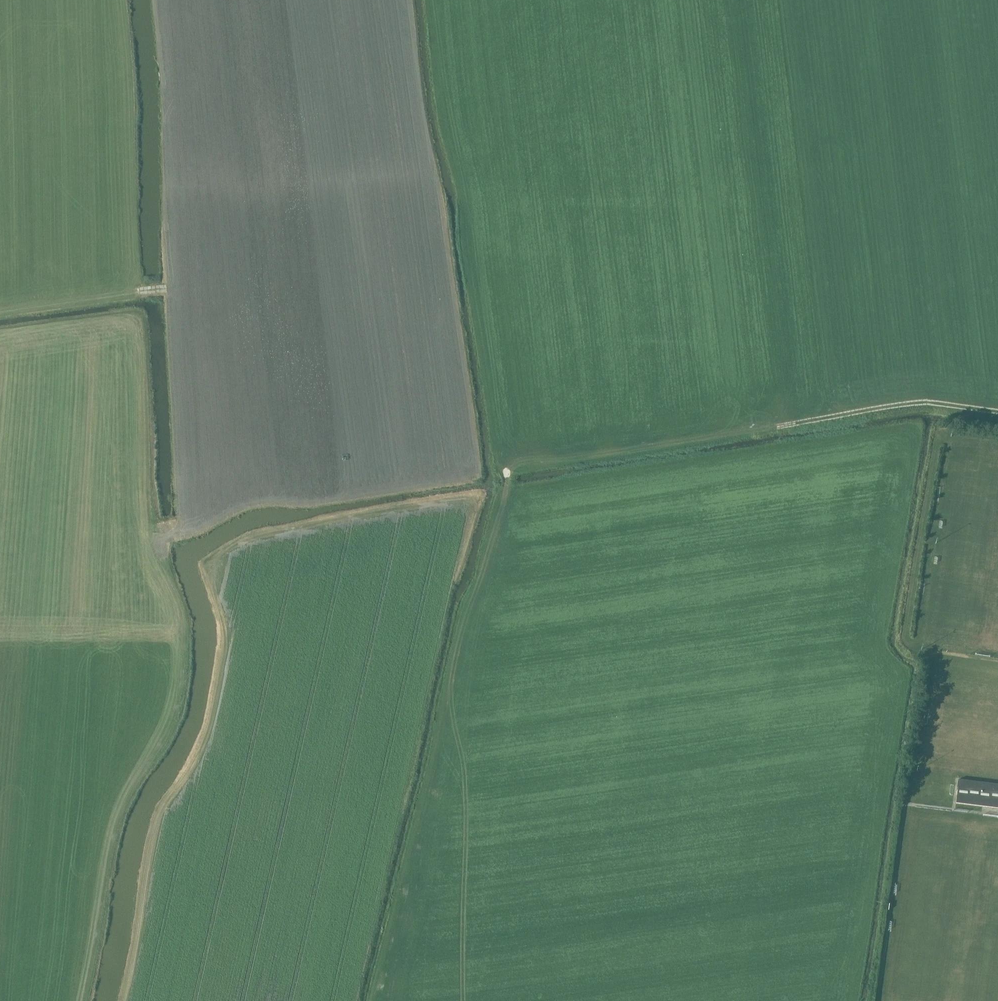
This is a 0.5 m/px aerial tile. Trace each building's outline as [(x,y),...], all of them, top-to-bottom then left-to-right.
[(959,780),(956,803),(997,808),(997,785),(959,780)]
